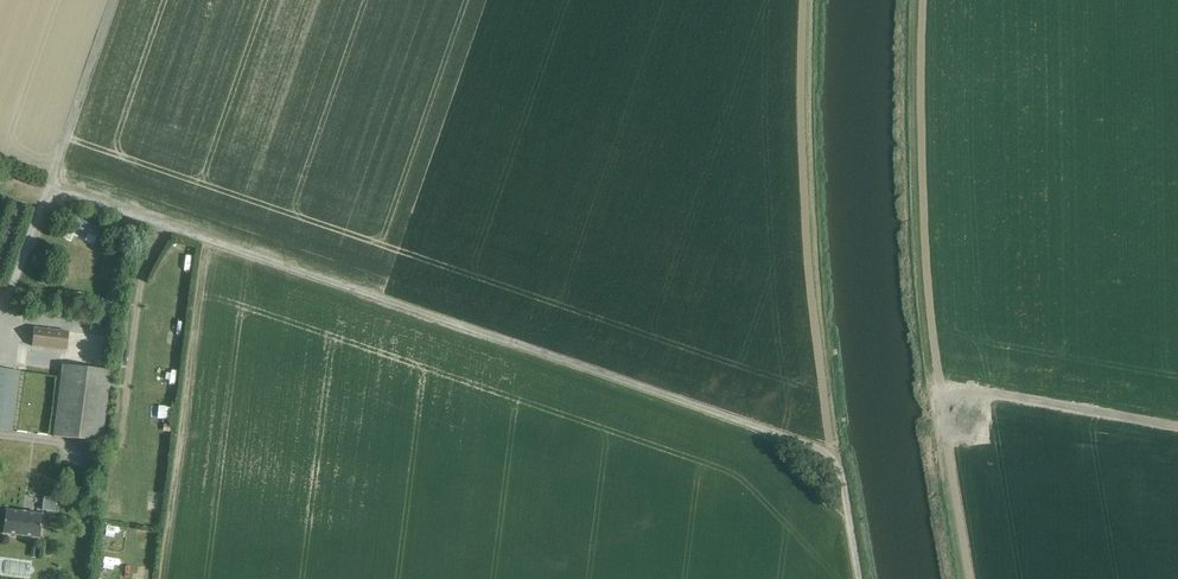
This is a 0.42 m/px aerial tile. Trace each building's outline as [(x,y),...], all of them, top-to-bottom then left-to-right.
[(77,219),(74,226),(88,232),(84,240),(94,244),(97,236),(100,228),(77,219)] [(120,223),(115,221),(111,229),(116,231),(120,223)] [(178,266),(191,267),(191,255),(178,255),(178,266)] [(115,275),(116,263),(100,263),(100,275),(115,275)] [(82,292),(83,282),(72,280),(70,290),(82,292)] [(68,350),(70,332),(36,329),(34,347),(68,350)] [(160,330),(160,343),(175,343),(174,330),(160,330)] [(170,372),(171,364),(161,364),(161,371),(170,372)] [(103,443),(112,371),(65,365),(55,436),(103,443)] [(21,372),(0,369),(0,429),(13,431),(21,372)] [(164,456),(168,443),(154,439),(150,451),(164,456)] [(55,511),(57,498),(45,496),(43,509),(55,511)] [(112,500),(107,507),(120,516),(124,509),(112,500)] [(40,539),(43,514),(6,510),(3,534),(40,539)] [(114,540),(116,526),(104,524),(102,537),(114,540)] [(139,530),(138,537),(155,540),(156,532),(139,530)] [(102,552),(99,572),(112,574),(115,554),(102,552)] [(153,563),(139,562),(138,572),(153,572),(153,563)]
